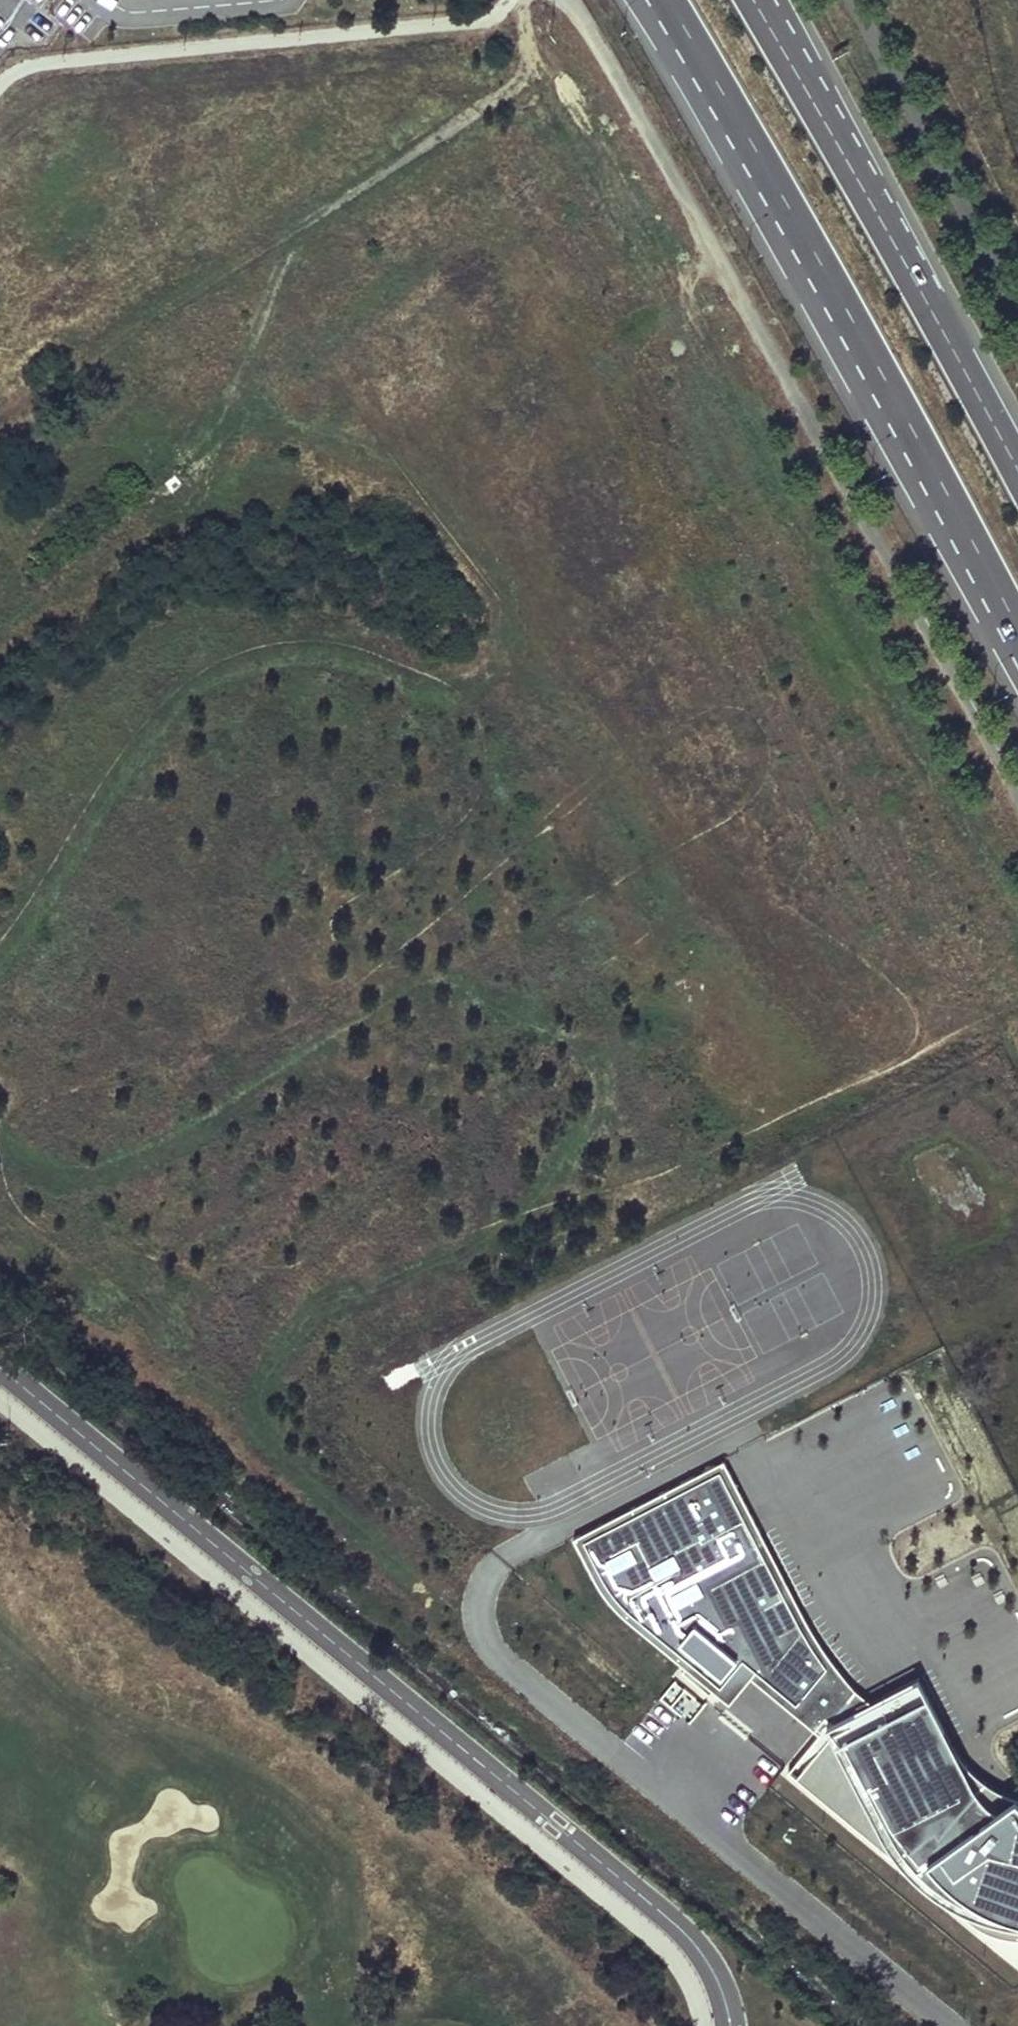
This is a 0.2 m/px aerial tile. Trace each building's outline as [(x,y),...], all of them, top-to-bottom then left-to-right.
[(753,1678),(820,1734),(829,1725),(886,1836),(911,1869),(929,1885),(953,1903),(1004,1921),(1017,1923),(1017,1796),(1016,1794),(997,1809),(982,1796),(974,1785),(919,1679),(870,1702),(845,1675),(815,1634),(726,1461),(576,1538),(586,1558),(604,1585),(620,1610),(731,1704),(753,1678)]
